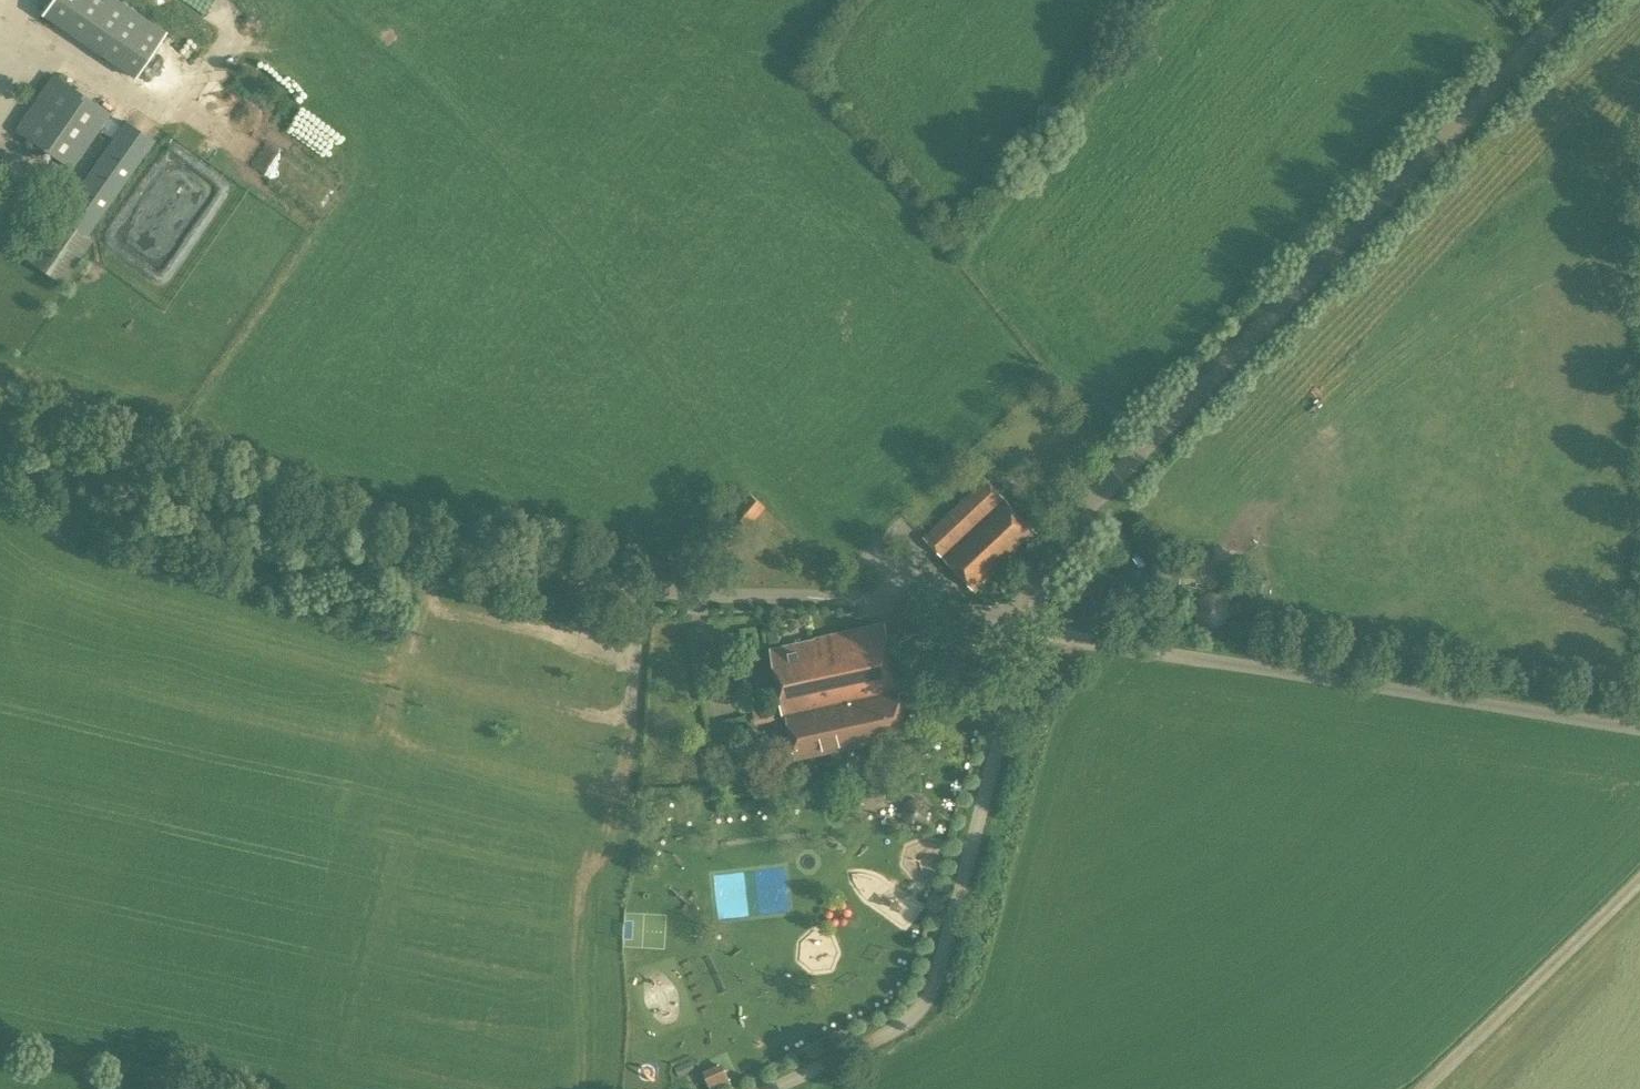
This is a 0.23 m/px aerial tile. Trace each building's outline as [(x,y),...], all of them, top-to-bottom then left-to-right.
[(43,15),(139,76),(169,29),(124,0),(53,0),(43,15)] [(53,74),(13,131),(71,171),(111,114),(53,74)] [(154,141),(125,121),(26,261),(60,285),(92,241),(87,237),(154,141)] [(986,478),(923,537),(975,594),(1039,534),(986,478)] [(1209,596),(1205,610),(1228,616),(1232,602),(1209,596)] [(884,624),(771,649),(784,717),(787,717),(796,760),(908,736),(884,624)]
